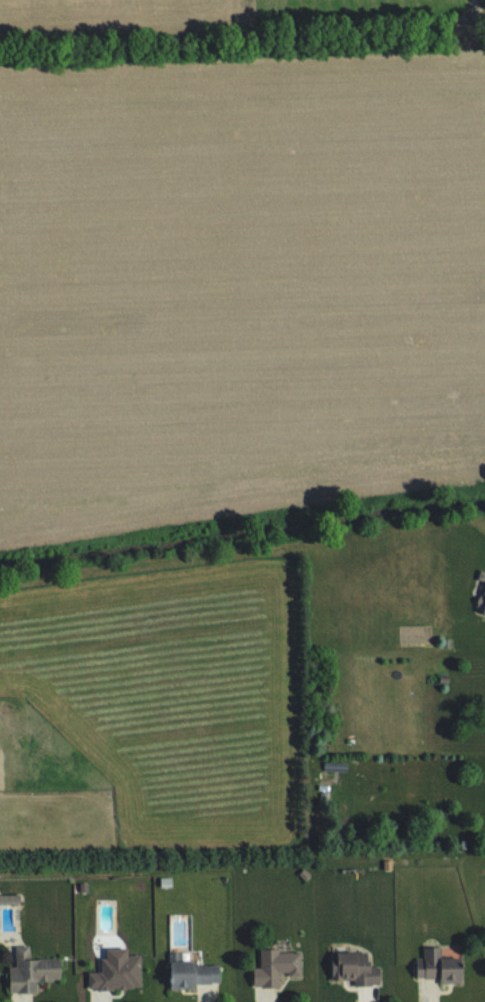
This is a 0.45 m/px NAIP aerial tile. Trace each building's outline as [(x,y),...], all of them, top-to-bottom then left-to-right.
[(484,611),(484,572),(473,607),(484,611)] [(417,979),(466,981),(467,945),(419,943),(417,979)] [(283,986),(283,977),(303,977),(303,947),(257,948),(258,987),(283,986)] [(337,982),(380,982),(380,951),(337,951),(337,982)] [(10,993),(38,992),(38,980),(63,980),(62,955),(16,956),(16,965),(10,965),(10,993)] [(142,955),(91,956),(91,988),(142,988),(142,955)] [(221,985),(221,962),(172,962),(172,985),(221,985)]
